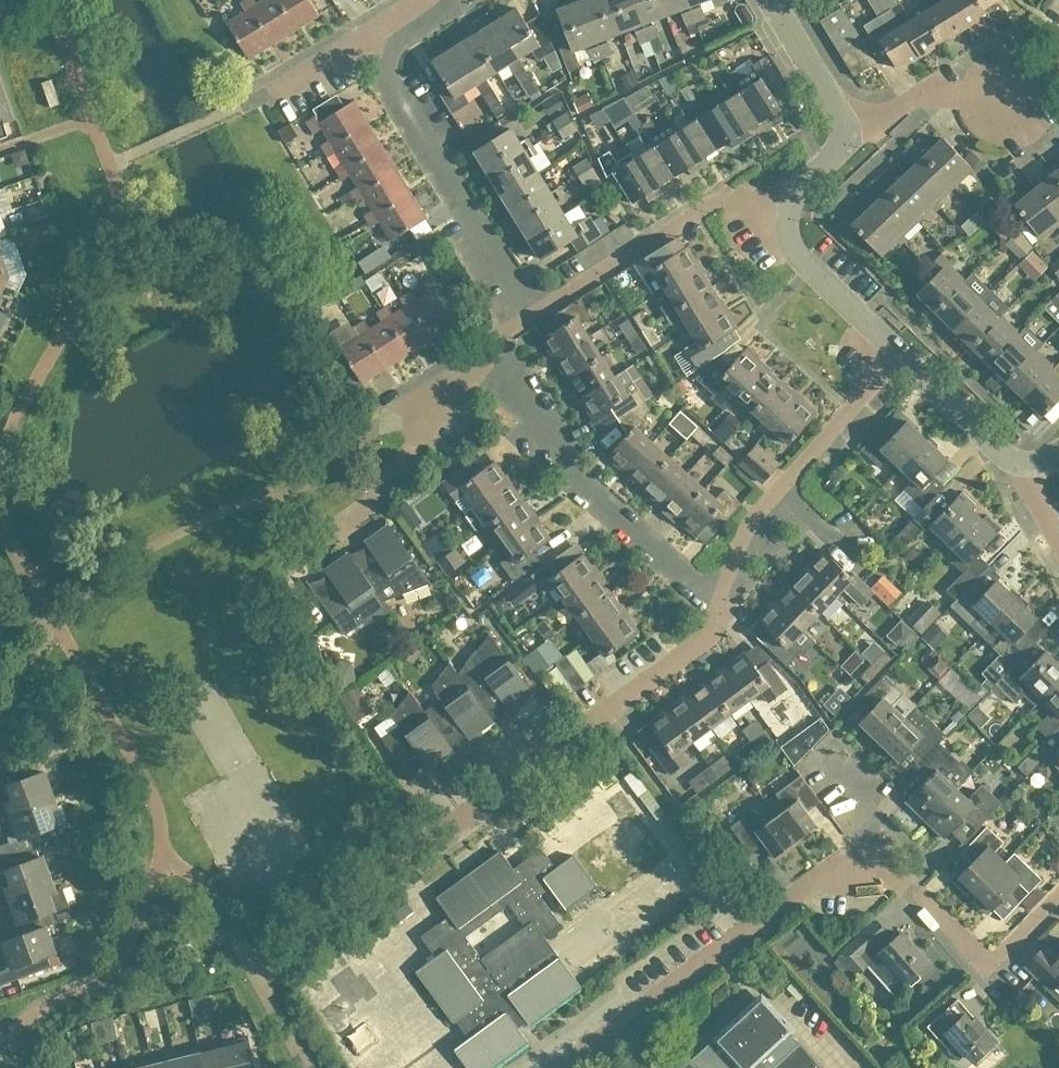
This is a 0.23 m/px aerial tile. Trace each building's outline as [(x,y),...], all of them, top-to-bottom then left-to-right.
[(246,0),(245,0),(239,3),(244,12),(226,23),(248,59),(272,44),(246,0)] [(296,29),(278,0),(263,0),(256,4),(254,0),(246,0),(272,44),(296,29)] [(296,29),(318,16),(309,0),(278,0),(296,29)] [(580,3),(601,59),(610,55),(605,40),(619,35),(606,0),(587,0),(580,3)] [(619,35),(632,29),(638,44),(648,41),(632,0),(606,0),(619,35)] [(648,41),(656,37),(651,22),(665,17),(659,0),(632,0),(648,41)] [(665,17),(678,12),(684,27),(694,23),(685,0),(659,0),(665,17)] [(694,23),(703,19),(698,5),(710,0),(685,0),(694,23)] [(941,41),(949,37),(950,39),(965,30),(947,0),(933,0),(936,5),(924,13),(941,41)] [(987,14),(985,11),(984,11),(977,0),(947,0),(965,30),(979,21),(978,19),(987,14)] [(985,11),(998,3),(997,1),(998,0),(977,0),(984,11),(985,11)] [(567,35),(555,40),(568,72),(578,68),(576,63),(590,57),(592,62),(601,59),(580,3),(557,11),(567,35)] [(934,46),(941,41),(924,13),(910,21),(900,5),(892,11),(920,57),(935,48),(934,46)] [(516,9),(494,23),(517,60),(530,51),(538,63),(544,59),(554,53),(543,25),(531,32),(525,23),(516,9)] [(819,23),(826,34),(848,21),(842,10),(819,23)] [(879,42),(897,70),(905,64),(906,66),(920,57),(892,11),(864,28),(875,45),(879,42)] [(855,32),(848,21),(826,34),(833,45),(855,32)] [(473,36),(497,74),(509,66),(529,99),(538,93),(517,60),(494,23),(473,36)] [(833,45),(840,56),(862,43),(855,32),(833,45)] [(506,113),(500,102),(486,81),(497,74),(473,36),(452,49),(476,86),(497,120),(506,113)] [(869,54),(862,43),(840,56),(847,67),(869,54)] [(437,91),(452,116),(470,105),(463,94),(476,86),(452,49),(430,63),(445,86),(437,91)] [(854,79),(876,65),(869,54),(847,67),(854,79)] [(730,81),(758,124),(770,117),(773,122),(784,116),(783,113),(794,106),(764,59),(730,81)] [(6,138),(2,125),(16,120),(0,74),(0,141),(6,138)] [(40,85),(49,110),(59,106),(50,81),(40,85)] [(746,132),(758,124),(730,81),(722,86),(731,99),(718,108),(741,143),(749,138),(746,132)] [(323,153),(367,126),(353,103),(321,122),(317,116),(305,124),(312,135),(321,130),(328,141),(319,147),(323,153)] [(688,108),(716,152),(727,144),(731,150),(741,143),(718,108),(705,116),(696,103),(688,108)] [(704,159),(716,152),(688,108),(680,114),(688,126),(676,134),(699,170),(707,164),(704,159)] [(558,132),(572,123),(566,114),(552,123),(558,132)] [(628,123),(634,133),(641,128),(640,128),(641,127),(635,118),(628,123)] [(699,170),(676,134),(675,135),(667,123),(655,131),(649,122),(641,127),(675,178),(685,171),(688,176),(699,170)] [(572,123),(558,132),(563,141),(578,132),(572,123)] [(337,176),(381,149),(367,126),(323,153),(327,159),(336,153),(343,165),(333,170),(337,176)] [(662,186),(675,178),(641,127),(641,128),(645,135),(624,148),(656,197),(665,191),(662,186)] [(488,176),(531,148),(527,142),(520,147),(511,132),(474,154),(488,176)] [(916,150),(953,189),(967,175),(970,179),(975,174),(943,141),(935,149),(926,140),(916,150)] [(501,197),(533,177),(537,175),(529,162),(537,157),(531,148),(488,176),(501,197)] [(381,149),(337,176),(340,182),(349,176),(357,189),(348,194),(352,200),(396,173),(381,149)] [(938,203),(953,189),(916,150),(905,160),(914,169),(907,176),(939,209),(942,206),(938,203)] [(610,153),(598,161),(606,179),(612,176),(631,205),(643,198),(646,203),(656,197),(629,156),(617,164),(610,153)] [(578,178),(592,169),(587,160),(572,169),(578,178)] [(584,187),(598,178),(592,169),(578,178),(584,187)] [(366,223),(410,196),(396,173),(352,200),(355,206),(364,200),(371,212),(362,217),(366,223)] [(1053,173),(1045,179),(1049,183),(1036,193),(1058,223),(1058,181),(1053,173)] [(514,218),(557,191),(552,183),(545,188),(537,175),(533,177),(501,197),(514,218)] [(880,185),(916,223),(931,209),(935,213),(939,209),(907,176),(898,184),(890,176),(880,185)] [(902,237),(916,223),(880,185),(871,194),(878,202),(870,210),(903,244),(906,241),(902,237)] [(10,211),(3,190),(0,191),(0,215),(10,211)] [(527,239),(533,235),(563,217),(555,203),(562,199),(557,191),(514,218),(527,239)] [(1036,193),(1023,203),(1020,199),(1012,205),(1041,241),(1058,228),(1058,229),(1058,223),(1036,193)] [(410,196),(366,223),(370,229),(378,223),(390,242),(425,220),(410,196)] [(1019,228),(1000,209),(985,224),(1004,242),(1019,228)] [(899,247),(903,244),(870,210),(859,221),(855,218),(848,225),(880,257),(895,243),(899,247)] [(10,237),(4,215),(0,217),(0,240),(10,237)] [(578,254),(601,240),(588,220),(571,230),(563,217),(533,235),(527,239),(540,260),(570,242),(578,254)] [(1004,245),(1021,262),(1033,250),(1018,232),(1004,245)] [(654,300),(665,293),(701,270),(688,250),(669,263),(661,250),(633,268),(654,300)] [(1048,268),(1032,252),(1019,266),(1034,281),(1048,268)] [(933,319),(965,286),(950,272),(954,267),(950,263),(948,265),(941,258),(922,278),(929,285),(918,297),(930,309),(927,312),(933,319)] [(1049,267),(1058,279),(1058,259),(1049,267)] [(666,320),(713,290),(701,270),(665,293),(672,304),(661,311),(666,320)] [(965,286),(933,319),(939,324),(943,321),(955,332),(957,329),(982,303),(990,295),(972,278),(965,286)] [(403,297),(431,341),(454,326),(434,295),(441,291),(433,279),(421,287),(426,295),(415,303),(409,294),(403,297)] [(690,333),(726,310),(713,290),(666,320),(672,329),(683,322),(690,333)] [(1049,304),(1058,314),(1058,294),(1049,304)] [(957,329),(955,332),(966,343),(962,347),(968,353),(1000,320),(1008,312),(990,295),(983,303),(982,303),(957,329)] [(407,355),(431,341),(403,297),(397,301),(403,310),(392,317),(387,308),(380,312),(407,355)] [(540,342),(554,364),(589,341),(581,329),(593,322),(580,302),(552,320),(559,331),(540,342)] [(721,343),(739,331),(726,310),(690,333),(698,345),(686,352),(699,372),(728,354),(721,343)] [(407,355),(380,312),(376,315),(382,324),(369,332),(364,323),(358,327),(385,370),(407,355)] [(641,313),(632,318),(642,333),(651,327),(641,313)] [(1015,334),(1000,320),(968,353),(974,359),(978,355),(990,367),(1022,333),(1019,330),(1015,334)] [(628,342),(637,336),(627,322),(619,327),(628,342)] [(361,385),(385,370),(358,327),(352,330),(357,339),(339,351),(361,385)] [(660,342),(651,327),(642,333),(651,348),(660,342)] [(997,373),(986,385),(996,395),(1004,387),(1004,388),(1036,354),(1043,347),(1025,330),(1022,333),(990,367),(997,373)] [(646,351),(637,336),(628,342),(637,356),(646,351)] [(566,383),(601,361),(589,341),(554,364),(566,383)] [(721,362),(699,386),(713,399),(710,402),(723,414),(735,400),(763,369),(759,366),(762,363),(749,351),(747,353),(746,354),(731,370),(721,362)] [(1050,368),(1036,354),(1004,388),(1010,393),(1013,389),(1025,401),(1058,368),(1054,364),(1050,368)] [(566,383),(579,403),(614,381),(601,361),(566,383)] [(1025,401),(1037,412),(1033,416),(1041,423),(1045,418),(1058,404),(1058,367),(1058,368),(1025,401)] [(752,416),(781,385),(763,369),(735,400),(752,416)] [(609,410),(617,423),(645,405),(625,374),(614,381),(579,403),(591,422),(609,410)] [(770,432),(798,401),(781,385),(752,416),(770,432)] [(798,401),(770,432),(789,448),(817,417),(798,401)] [(624,478),(651,446),(641,438),(650,428),(643,423),(651,414),(645,405),(617,423),(626,437),(605,461),(624,478)] [(697,429),(680,414),(668,427),(685,442),(690,436),(697,429)] [(900,473),(928,445),(908,425),(893,440),(883,431),(861,454),(879,471),(889,462),(900,473)] [(725,446),(732,437),(720,426),(712,434),(725,446)] [(710,440),(697,429),(690,436),(703,448),(710,440)] [(745,449),(732,437),(725,446),(738,457),(745,449)] [(928,445),(900,473),(912,484),(903,494),(923,513),(939,496),(945,490),(934,480),(949,465),(928,445)] [(624,478),(641,493),(669,462),(651,446),(624,478)] [(720,448),(713,455),(713,456),(725,468),(732,460),(720,448)] [(778,467),(756,448),(740,467),(761,486),(778,467)] [(659,509),(687,477),(669,462),(641,493),(659,509)] [(463,517),(464,517),(512,482),(507,476),(504,478),(494,466),(477,478),(469,468),(442,488),(463,517)] [(674,528),(677,524),(705,493),(687,477),(659,509),(662,511),(659,514),(674,528)] [(488,529),(523,504),(512,490),(516,487),(512,482),(464,517),(478,535),(487,528),(488,529)] [(709,524),(720,533),(741,508),(724,493),(716,503),(705,493),(677,524),(695,540),(709,524)] [(930,530),(949,549),(978,519),(973,515),(978,510),(963,496),(951,508),(939,496),(923,513),(914,521),(925,531),(927,533),(930,530)] [(501,548),(536,523),(523,504),(488,529),(487,528),(478,535),(477,535),(483,545),(494,537),(501,548)] [(956,604),(973,586),(989,570),(977,558),(1002,534),(987,519),(982,524),(978,519),(949,549),(960,560),(954,566),(964,575),(946,594),(956,604)] [(903,553),(925,531),(914,521),(893,543),(903,553)] [(536,523),(501,548),(510,559),(499,566),(513,585),(539,565),(532,555),(550,542),(536,523)] [(382,605),(383,605),(430,587),(431,589),(432,589),(387,526),(386,527),(387,529),(365,545),(378,564),(362,576),(361,576),(382,605)] [(464,565),(455,552),(437,563),(446,577),(464,565)] [(806,571),(837,600),(844,592),(862,609),(874,597),(854,577),(851,581),(823,554),(806,571)] [(338,592),(321,605),(336,625),(345,638),(363,626),(390,616),(391,618),(392,617),(383,605),(382,605),(361,576),(362,576),(347,555),(346,556),(347,558),(325,574),(327,576),(338,592)] [(564,602),(597,578),(583,558),(565,571),(558,560),(531,580),(544,599),(556,591),(564,602)] [(790,588),(820,617),(837,600),(806,571),(790,588)] [(597,578),(564,602),(578,621),(611,597),(597,578)] [(984,637),(1017,603),(998,585),(985,598),(973,586),(956,604),(950,610),(971,629),(973,626),(984,637)] [(774,605),(804,634),(805,633),(820,617),(790,588),(774,605)] [(921,631),(939,615),(916,589),(897,606),(921,631)] [(611,597),(578,621),(591,639),(625,615),(611,597)] [(1019,664),(1036,646),(1025,635),(1037,622),(1017,603),(984,637),(995,648),(993,651),(1013,670),(1019,664)] [(805,633),(804,634),(774,605),(757,622),(772,637),(763,646),(787,669),(800,656),(802,657),(816,643),(805,633)] [(625,615),(591,639),(606,660),(639,635),(625,615)] [(535,628),(545,642),(554,636),(544,622),(535,628)] [(921,640),(933,652),(948,637),(935,625),(921,640)] [(908,654),(920,641),(912,633),(900,646),(908,654)] [(534,699),(489,636),(488,637),(489,639),(458,677),(479,707),(496,695),(510,714),(532,698),(533,699),(534,699)] [(569,650),(586,680),(595,675),(578,645),(569,650)] [(536,650),(523,660),(536,677),(549,668),(536,650)] [(872,665),(879,673),(891,660),(884,653),(874,664),(872,665)] [(724,669),(750,704),(761,696),(769,706),(788,692),(767,665),(757,673),(744,655),(724,669)] [(997,687),(1013,703),(1017,707),(1025,698),(1036,708),(1044,700),(1058,684),(1058,666),(1047,655),(1029,674),(1019,664),(1013,670),(997,687)] [(575,695),(586,688),(565,658),(554,666),(575,695)] [(970,704),(981,691),(947,661),(935,675),(970,704)] [(441,703),(424,715),(423,715),(438,736),(439,735),(456,723),(470,742),(492,726),(493,728),(494,728),(479,707),(458,677),(449,665),(448,665),(449,667),(431,689),(441,703)] [(879,673),(872,665),(860,678),(867,685),(879,673)] [(750,704),(724,669),(705,684),(731,718),(750,704)] [(874,713),(861,726),(880,744),(916,708),(905,697),(884,678),(862,702),(874,713)] [(687,698),(712,732),(731,718),(705,684),(687,698)] [(1044,700),(1055,711),(1037,730),(1048,741),(1058,730),(1058,684),(1044,700)] [(348,691),(363,726),(378,719),(363,685),(348,691)] [(454,757),(455,756),(439,735),(438,736),(423,715),(424,715),(409,693),(408,694),(409,696),(392,718),(399,729),(382,741),(399,765),(416,752),(430,771),(452,755),(454,757)] [(668,712),(693,746),(712,732),(687,698),(668,712)] [(948,738),(947,737),(916,708),(880,744),(900,763),(912,750),(924,762),(939,747),(948,738)] [(693,746),(668,712),(648,727),(661,744),(650,751),(670,778),(689,764),(682,755),(693,746)] [(750,743),(756,752),(770,741),(764,733),(750,743)] [(756,752),(750,743),(736,753),(742,762),(756,752)] [(906,805),(925,823),(955,791),(945,781),(959,766),(939,747),(924,762),(916,771),(928,783),(906,805)] [(1028,780),(1038,770),(1050,757),(1040,747),(1018,770),(1028,780)] [(1038,770),(1048,779),(1058,767),(1058,768),(1058,748),(1050,757),(1038,770)] [(719,780),(732,769),(726,761),(712,771),(719,780)] [(10,815),(53,799),(43,774),(25,780),(20,769),(5,775),(9,786),(6,787),(12,802),(6,804),(10,815)] [(648,793),(633,773),(624,779),(639,799),(648,793)] [(786,811),(776,818),(796,845),(818,828),(808,814),(821,805),(802,779),(776,798),(786,811)] [(966,820),(977,831),(978,832),(1002,807),(981,787),(967,802),(955,791),(925,823),(945,842),(966,820)] [(19,854),(35,848),(31,836),(56,827),(50,812),(57,810),(53,799),(10,815),(19,839),(14,841),(19,853),(19,854)] [(796,845),(776,818),(763,828),(753,814),(731,831),(750,856),(763,846),(774,861),(796,845)] [(973,894),(976,897),(1006,865),(994,854),(1003,845),(987,829),(966,850),(976,860),(953,884),(969,899),(973,894)] [(63,831),(44,835),(46,845),(65,840),(63,831)] [(19,854),(19,853),(4,859),(8,871),(5,872),(12,888),(5,890),(9,900),(51,884),(41,857),(39,858),(35,848),(19,854)] [(555,870),(541,851),(522,864),(518,867),(519,868),(514,872),(501,855),(437,902),(450,919),(421,940),(436,960),(417,974),(454,1026),(457,1024),(463,1032),(470,1041),(454,1053),(465,1067),(497,1067),(529,1045),(518,1031),(522,1027),(527,1024),(531,1029),(583,990),(545,938),(561,926),(540,897),(551,890),(567,911),(596,890),(596,889),(595,889),(573,858),(572,857),(555,870)] [(1015,856),(1006,865),(976,897),(977,898),(972,902),(988,918),(1011,894),(1022,904),(1042,883),(1015,856)] [(280,902),(299,888),(293,879),(273,892),(280,902)] [(51,884),(9,900),(19,925),(13,927),(17,938),(17,939),(34,933),(44,929),(55,924),(51,913),(67,907),(60,889),(54,891),(51,884)] [(880,956),(889,965),(879,974),(898,995),(931,966),(903,936),(893,945),(885,936),(887,935),(877,924),(841,957),(858,976),(880,956)] [(17,939),(17,938),(2,944),(16,982),(52,969),(48,958),(54,955),(44,929),(34,933),(17,939)] [(1026,969),(1058,1001),(1058,962),(1045,949),(1026,969)] [(818,1064),(817,1065),(787,1032),(786,1033),(758,1002),(715,1042),(714,1040),(683,1067),(822,1067),(818,1064)] [(998,1044),(977,1020),(972,1025),(967,1021),(971,1018),(968,1015),(967,1015),(957,1004),(959,1003),(958,1002),(928,1029),(959,1064),(969,1055),(977,1063),(998,1044)] [(109,1038),(123,1033),(116,1016),(103,1022),(109,1038)] [(229,1067),(255,1067),(248,1037),(222,1043),(229,1067)] [(203,1067),(229,1067),(222,1043),(198,1050),(203,1067)] [(177,1067),(203,1067),(198,1050),(174,1056),(177,1067)] [(152,1067),(177,1067),(174,1056),(150,1062),(152,1067)]
